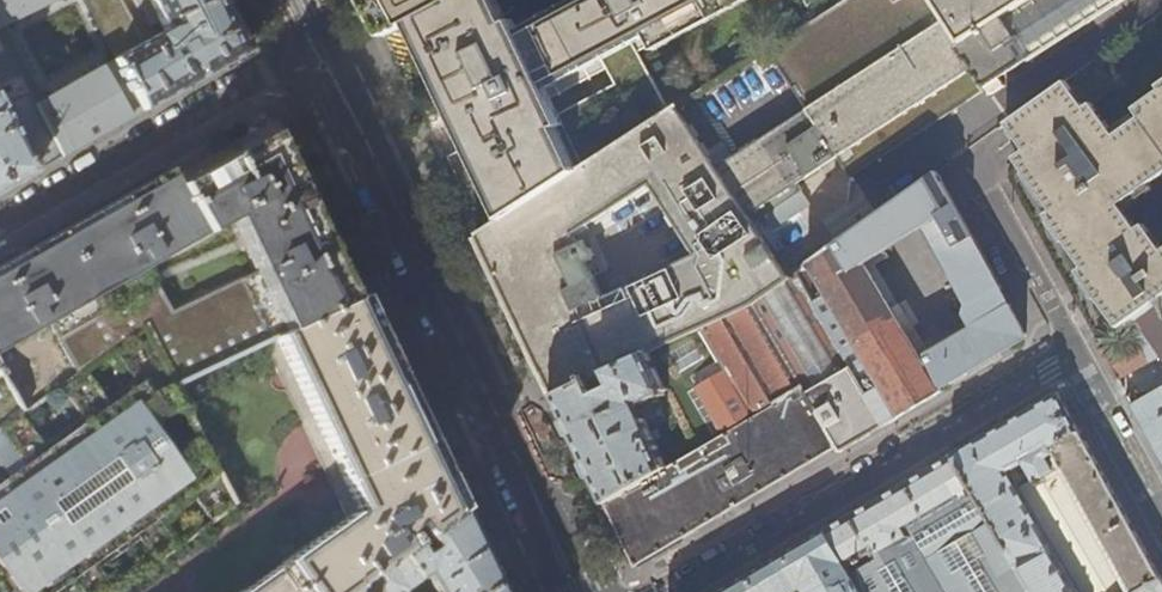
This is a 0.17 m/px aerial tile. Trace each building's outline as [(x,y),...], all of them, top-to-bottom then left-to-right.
[(58,0),(0,0),(0,29),(9,25),(58,0)] [(116,60),(143,44),(143,42),(121,0),(84,0),(116,60)] [(156,26),(160,25),(163,31),(143,42),(143,44),(116,60),(114,61),(142,111),(185,87),(245,53),(220,2),(220,0),(143,0),(156,26)] [(376,24),(383,37),(415,20),(452,0),(365,0),(376,24)] [(467,179),(480,206),(501,196),(509,214),(668,111),(634,45),(604,60),(616,83),(554,116),(545,97),(539,85),(644,30),(650,43),(732,0),(571,0),(574,6),(515,37),(508,22),(506,23),(503,15),(501,16),(493,0),(452,0),(415,20),(424,38),(471,133),(475,142),(454,153),(467,179)] [(812,18),(767,47),(808,109),(718,167),(707,151),(723,140),(694,94),(668,111),(509,214),(489,226),(477,234),(510,304),(546,379),(553,395),(587,380),(606,371),(753,303),(788,277),(753,222),(765,214),(773,227),(810,205),(801,191),(802,190),(798,184),(838,157),(852,177),(984,91),(979,84),(982,86),(984,86),(990,96),(1004,86),(999,78),(1031,58),(1032,59),(1123,0),(840,0),(812,18)] [(812,18),(840,0),(802,0),(812,18)] [(9,25),(0,29),(0,39),(34,105),(47,98),(9,25)] [(61,157),(34,105),(0,39),(0,88),(8,84),(12,91),(4,95),(9,105),(2,109),(0,104),(0,191),(61,157)] [(47,98),(34,105),(61,157),(105,132),(142,111),(114,61),(47,98)] [(1158,85),(1161,89),(1134,108),(1140,117),(1114,134),(1092,103),(1084,108),(1065,80),(1004,123),(1010,131),(1020,145),(1025,151),(1014,158),(1052,211),(1047,215),(1055,227),(1084,267),(1078,271),(1093,291),(1119,329),(1161,297),(1161,249),(1144,224),(1138,229),(1120,205),(1161,175),(1161,82),(1158,85)] [(46,323),(76,377),(83,371),(143,328),(172,387),(274,339),(362,297),(353,279),(314,197),(286,139),(257,130),(230,145),(173,178),(169,170),(161,175),(96,211),(21,254),(0,265),(0,349),(46,323)] [(885,426),(893,421),(932,398),(942,392),(938,387),(957,375),(1026,335),(1013,310),(1006,297),(958,211),(936,172),(808,263),(888,399),(874,407),(885,426)] [(788,277),(753,303),(801,386),(837,447),(840,452),(876,431),(885,426),(874,407),(794,273),(788,277)] [(362,297),(274,339),(357,513),(353,516),(351,513),(242,591),(351,591),(355,589),(354,588),(370,577),(464,512),(438,457),(370,314),(362,297)] [(1119,329),(1098,344),(1101,350),(1115,375),(1118,380),(1161,356),(1161,297),(1119,329)] [(753,303),(606,371),(612,383),(592,392),(587,380),(553,395),(577,444),(600,493),(605,502),(666,466),(654,439),(659,437),(655,428),(651,431),(644,417),(640,419),(634,405),(639,400),(641,402),(667,390),(695,449),(801,386),(753,303)] [(17,591),(52,591),(70,579),(79,591),(112,591),(92,564),(132,534),(153,563),(174,548),(154,518),(189,493),(210,522),(233,506),(199,439),(174,451),(156,425),(185,410),(172,387),(143,328),(83,371),(108,406),(79,427),(53,393),(30,409),(55,445),(24,465),(0,431),(0,480),(2,482),(0,484),(0,569),(17,591)] [(0,378),(0,431),(21,416),(0,378)] [(772,485),(837,447),(801,386),(695,449),(666,466),(605,502),(632,558),(635,565),(772,485)] [(1131,405),(1144,428),(1161,461),(1161,387),(1131,405)] [(1160,579),(1135,533),(1082,438),(1058,393),(996,429),(952,455),(1032,591),(1136,591),(1160,579)] [(824,531),(859,591),(1032,591),(952,455),(913,478),(896,488),(847,517),(824,531)] [(464,512),(370,577),(376,587),(379,587),(378,591),(400,591),(423,577),(432,591),(487,591),(499,585),(489,564),(464,512)] [(824,531),(798,546),(719,591),(859,591),(824,531)] [(1136,591),(1161,591),(1161,583),(1160,579),(1136,591)]
